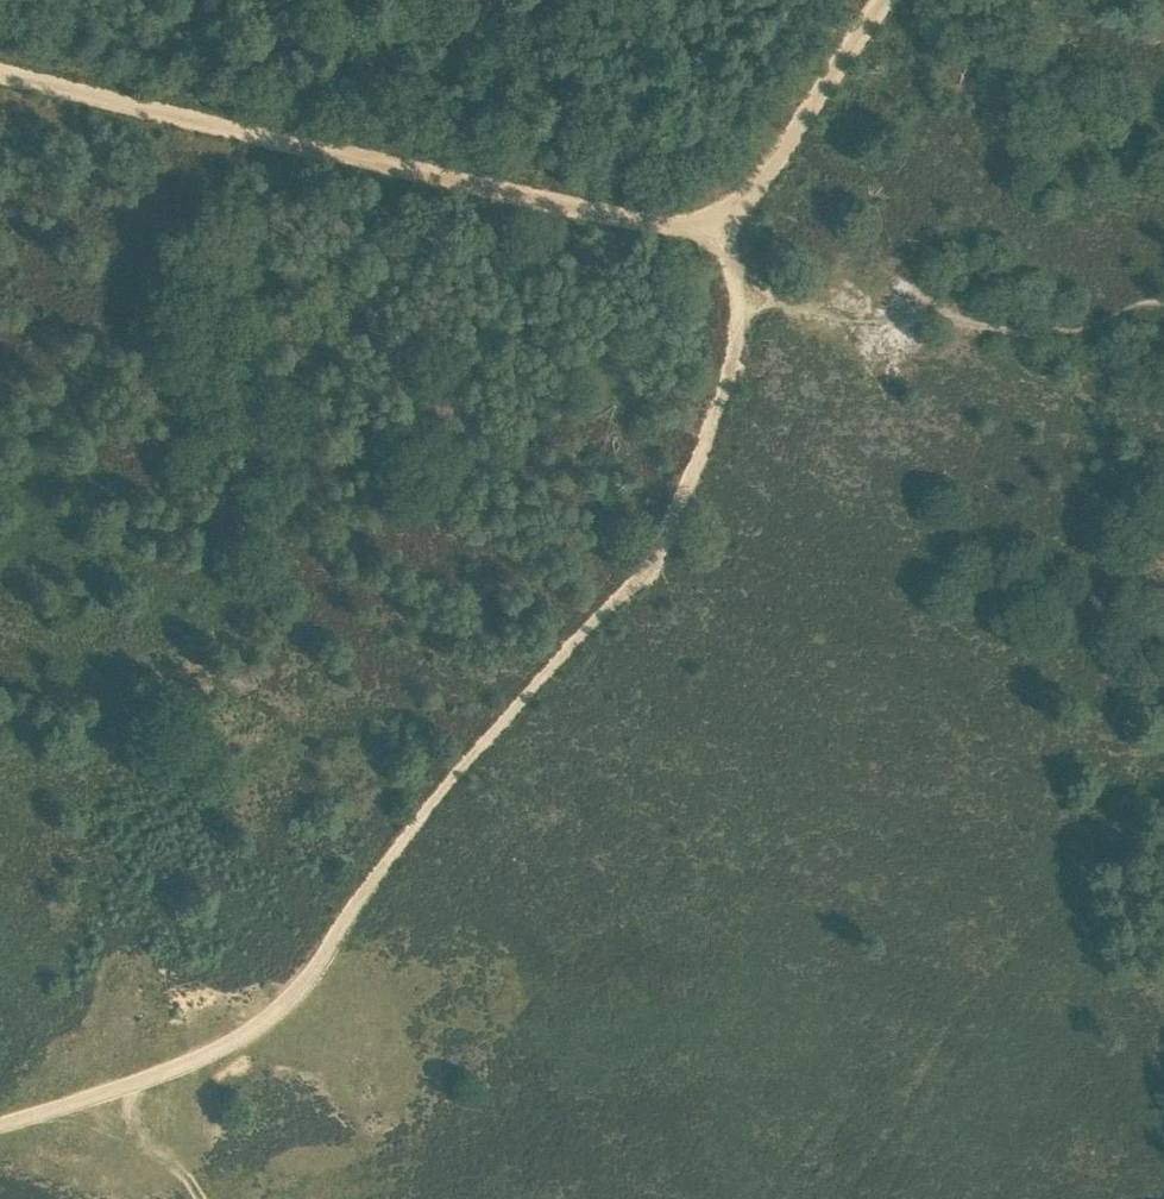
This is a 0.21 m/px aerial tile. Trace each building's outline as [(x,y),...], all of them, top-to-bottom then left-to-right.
[(482,2),(477,13),(490,19),(496,7),(494,6),(496,0),(478,0),(482,2)]
